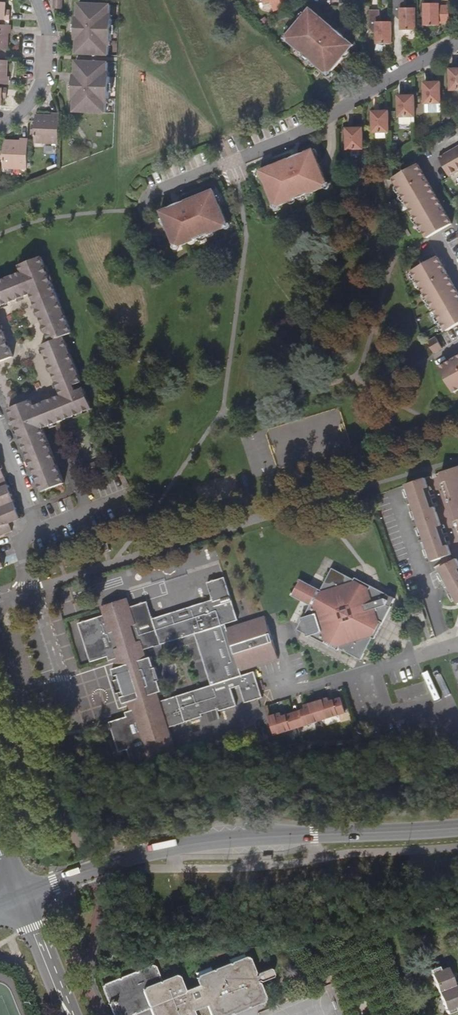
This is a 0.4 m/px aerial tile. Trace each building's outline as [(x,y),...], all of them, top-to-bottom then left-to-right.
[(415,6),(401,6),(401,0),(392,0),(392,12),(399,20),(400,26),(400,28),(415,28),(415,6)] [(10,20),(11,11),(6,10),(6,3),(0,3),(0,20),(10,20)] [(448,22),(448,5),(438,5),(438,3),(424,3),(424,24),(438,25),(439,22),(448,22)] [(80,5),(80,14),(80,19),(77,19),(76,41),(79,41),(78,56),(109,57),(109,47),(108,47),(108,43),(111,43),(112,22),(109,22),(109,17),(111,17),(111,6),(80,5)] [(353,41),(343,33),(341,35),(335,31),(337,29),(309,7),(300,19),(299,19),(287,34),(287,40),(295,46),(296,45),(318,63),(318,64),(326,70),(332,70),(344,55),(343,54),(353,41)] [(391,42),(390,20),(377,20),(377,9),(368,9),(368,27),(375,33),(376,43),(391,42)] [(0,25),(0,48),(8,49),(9,33),(12,33),(13,26),(0,25)] [(339,27),(337,29),(335,31),(341,35),(343,33),(344,32),(339,27)] [(11,86),(12,77),(9,77),(10,61),(0,61),(0,85),(11,86)] [(77,98),(76,114),(107,115),(107,105),(105,105),(105,100),(109,100),(110,79),(106,79),(107,74),(108,74),(108,64),(78,63),(77,77),(74,77),(73,98),(77,98)] [(450,67),(450,89),(457,88),(457,67),(450,67)] [(441,101),(440,80),(424,81),(425,102),(441,101)] [(3,105),(3,98),(8,98),(9,88),(0,88),(0,105),(3,105)] [(414,115),(414,94),(397,95),(398,116),(414,115)] [(314,103),(319,110),(326,106),(321,98),(314,103)] [(389,131),(388,110),(372,110),(373,131),(389,131)] [(60,120),(60,116),(53,116),(53,118),(37,118),(37,128),(37,136),(36,144),(59,145),(59,138),(60,120)] [(363,148),(362,127),(346,128),(347,149),(363,148)] [(27,171),(28,141),(22,141),(22,144),(6,143),(5,153),(5,161),(5,170),(27,171)] [(439,157),(450,176),(457,171),(457,146),(439,157)] [(294,157),(293,155),(260,168),(266,183),(264,183),(271,200),(278,203),(288,200),(287,198),(313,188),(314,189),(323,185),(326,178),(319,162),(318,162),(312,147),(300,152),(301,154),(294,157)] [(418,164),(393,180),(427,238),(453,223),(418,164)] [(212,187),(179,200),(180,203),(174,206),(173,202),(160,208),(166,224),(165,224),(174,246),(179,244),(188,240),(188,238),(213,227),(213,229),(224,225),(226,227),(229,227),(229,225),(229,223),(226,219),(219,202),(218,202),(212,187)] [(30,294),(49,342),(41,345),(60,396),(32,406),(30,400),(8,409),(41,492),(63,484),(41,429),(53,424),(91,409),(83,387),(75,391),(73,385),(81,382),(63,336),(72,333),(41,256),(19,265),(21,271),(0,280),(0,306),(30,294)] [(411,272),(446,332),(457,325),(457,294),(436,257),(411,272)] [(12,356),(0,325),(0,361),(12,356)] [(428,344),(434,354),(442,349),(436,338),(428,344)] [(438,369),(452,394),(457,390),(457,357),(438,369)] [(88,465),(91,473),(102,468),(99,461),(88,465)] [(442,474),(445,484),(449,483),(450,487),(454,499),(455,502),(452,503),(457,522),(457,469),(442,474)] [(6,478),(0,480),(0,488),(9,485),(6,478)] [(426,479),(407,486),(409,491),(417,517),(422,530),(431,556),(433,562),(441,559),(442,562),(448,561),(446,557),(451,556),(449,546),(445,547),(444,543),(439,531),(438,528),(441,526),(436,509),(432,510),(431,506),(427,495),(426,491),(430,489),(426,479)] [(9,485),(0,488),(0,509),(15,503),(16,502),(9,485)] [(446,488),(451,500),(454,499),(450,487),(446,488)] [(414,518),(417,517),(409,491),(405,493),(414,518)] [(15,503),(0,509),(0,537),(16,530),(13,521),(21,518),(15,503)] [(447,542),(443,529),(439,531),(444,543),(447,542)] [(427,557),(431,556),(422,530),(418,531),(427,557)] [(108,545),(100,548),(103,555),(110,552),(108,545)] [(457,572),(457,564),(456,561),(449,565),(444,568),(438,570),(441,576),(454,599),(457,606),(457,605),(457,573),(457,572)] [(367,587),(333,569),(321,590),(319,589),(318,590),(299,580),(300,579),(295,577),(294,579),(295,580),(289,592),(288,591),(287,593),(291,596),(292,595),(311,604),(303,617),(301,618),(302,621),(298,629),(306,633),(307,636),(312,635),(313,637),(338,650),(340,648),(361,659),(372,638),(374,639),(395,599),(368,585),(367,587)] [(450,601),(454,599),(441,576),(438,578),(450,601)] [(129,711),(125,713),(126,717),(109,723),(119,752),(127,750),(132,766),(150,760),(150,761),(175,754),(167,728),(184,723),(184,722),(201,717),(200,713),(217,707),(219,711),(236,705),(230,688),(239,685),(244,702),(258,698),(261,697),(253,672),(241,676),(239,671),(252,667),(277,659),(264,617),(226,629),(224,624),(236,620),(224,578),(207,583),(212,600),(150,619),(145,603),(129,607),(126,599),(100,607),(103,615),(78,623),(90,662),(107,657),(108,661),(112,660),(115,669),(110,670),(114,681),(112,681),(116,694),(117,693),(118,693),(121,704),(126,702),(129,711)] [(425,621),(421,608),(412,611),(416,624),(425,621)] [(340,698),(329,702),(325,703),(324,699),(307,705),(308,708),(278,718),(277,714),(268,717),(274,735),(344,712),(340,698)] [(257,986),(272,980),(273,977),(271,971),(268,970),(253,975),(246,958),(245,958),(244,955),(228,961),(230,964),(211,971),(210,968),(195,974),(197,977),(195,978),(198,987),(183,994),(176,977),(160,984),(153,967),(102,987),(113,1014),(131,1014),(149,1008),(152,1014),(191,1014),(189,1010),(205,1004),(209,1014),(234,1014),(251,1008),(244,991),(257,986)] [(438,992),(454,986),(446,968),(440,970),(438,967),(430,970),(438,992)] [(264,1003),(257,986),(244,991),(251,1008),(264,1003)] [(454,986),(438,992),(448,1014),(456,1011),(455,1008),(457,1007),(457,996),(454,986)] [(205,1004),(189,1010),(191,1014),(209,1014),(205,1004)]
